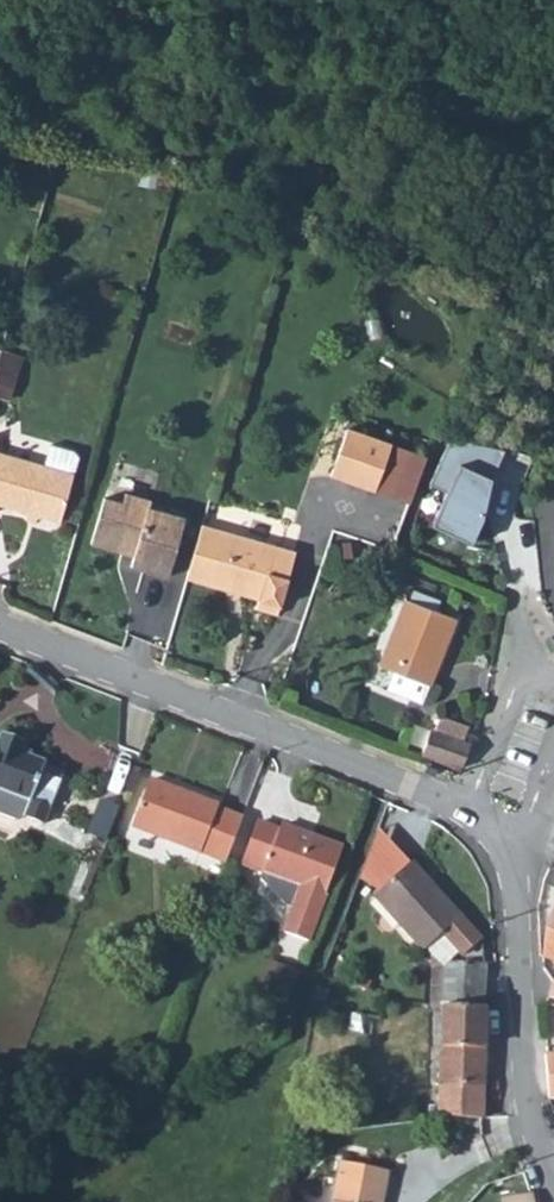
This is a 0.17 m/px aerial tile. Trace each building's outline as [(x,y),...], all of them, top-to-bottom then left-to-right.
[(273,223),(289,226),(292,207),(276,204),(273,223)] [(0,365),(0,392),(14,396),(26,353),(5,347),(0,365)] [(345,422),(328,468),(378,486),(394,440),(345,422)] [(411,498),(428,452),(394,440),(378,486),(411,498)] [(44,464),(74,473),(78,456),(74,451),(51,444),(44,464)] [(494,461),(446,445),(427,492),(444,500),(433,528),(478,546),(483,514),(475,510),(494,461)] [(60,521),(74,473),(44,464),(0,452),(0,504),(60,521)] [(169,577),(186,517),(150,506),(151,500),(126,492),(123,502),(105,497),(91,544),(134,556),(131,566),(169,577)] [(202,524),(187,578),(259,599),(257,609),(278,614),(296,551),(202,524)] [(430,685),(457,618),(405,598),(379,665),(395,671),(388,688),(422,701),(428,684),(430,685)] [(551,653),(553,651),(553,640),(552,636),(545,640),(551,653)] [(463,740),(469,727),(440,716),(435,729),(431,728),(422,754),(462,768),(472,743),(463,740)] [(2,732),(0,738),(0,784),(54,804),(66,774),(47,766),(49,762),(21,752),(25,740),(2,732)] [(438,772),(441,765),(430,761),(427,768),(438,772)] [(164,781),(146,828),(229,861),(247,818),(226,810),(228,806),(164,781)] [(54,804),(0,784),(0,810),(20,818),(28,814),(47,821),(54,804)] [(328,948),(363,854),(294,827),(293,833),(268,824),(252,865),(275,873),(305,911),(313,914),(303,938),(328,948)] [(416,858),(381,893),(434,945),(453,928),(474,950),(490,933),(416,858)] [(545,873),(553,877),(553,861),(549,859),(545,873)] [(551,912),(545,950),(553,953),(553,903),(551,912)] [(451,961),(448,1004),(488,1012),(489,963),(451,961)] [(448,1004),(444,1130),(467,1132),(469,1129),(487,1132),(488,1012),(448,1004)] [(547,1093),(553,1093),(553,1050),(545,1049),(546,1080),(547,1093)] [(343,1200),(346,1181),(326,1178),(323,1197),(322,1201),(354,1201),(343,1200)] [(343,1200),(354,1201),(373,1201),(376,1186),(346,1181),(343,1200)] [(535,1191),(505,1194),(507,1201),(536,1201),(535,1191)]
